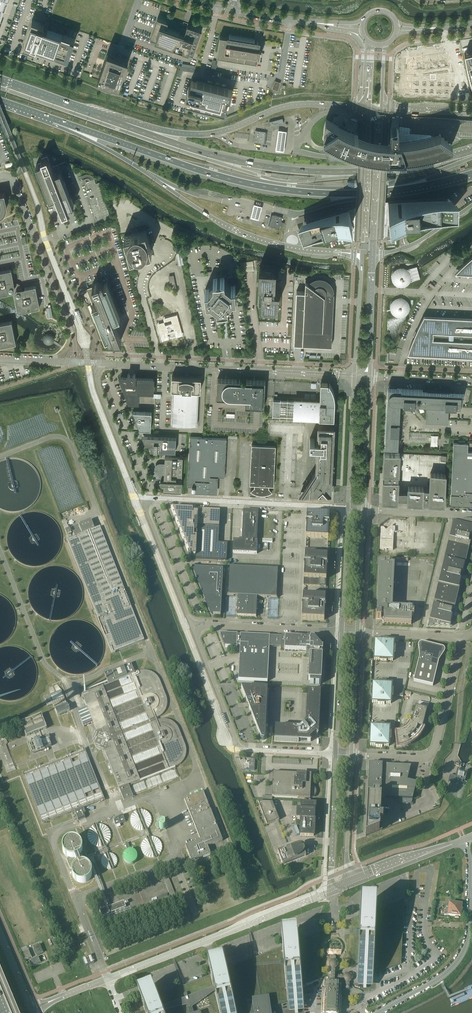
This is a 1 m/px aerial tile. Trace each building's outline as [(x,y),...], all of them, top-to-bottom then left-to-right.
[(150,38),(174,46),(193,53),(202,28),(190,24),(190,25),(188,24),(184,33),(182,32),(180,31),(180,32),(166,27),(168,21),(166,21),(166,20),(157,17),(150,38)] [(56,54),(68,58),(75,38),(63,34),(63,35),(48,29),(47,29),(48,27),(46,26),(44,26),(44,25),(44,24),(32,20),(23,46),(35,50),(37,45),(41,47),(40,48),(41,48),(56,53),(56,54)] [(220,35),(217,55),(257,61),(258,55),(260,56),(260,55),(261,49),(261,48),(258,48),(259,42),(254,42),(254,39),(229,35),(229,36),(220,35)] [(407,58),(405,95),(452,97),(452,86),(417,84),(418,67),(447,61),(445,50),(407,58)] [(107,51),(98,78),(111,83),(112,82),(119,84),(128,58),(107,51)] [(194,72),(194,68),(180,66),(180,69),(179,69),(177,76),(180,77),(182,70),(194,72)] [(232,89),(218,85),(192,79),(192,78),(190,86),(188,85),(186,93),(188,93),(185,104),(186,102),(193,103),(192,104),(225,113),(227,107),(226,107),(227,103),(225,102),(226,96),(230,97),(232,89)] [(323,132),(323,134),(323,135),(324,137),(324,139),(324,141),(325,142),(325,144),(326,145),(326,147),(327,149),(328,150),(329,152),(332,152),(335,152),(338,151),(341,151),(345,151),(348,151),(351,150),(354,150),(357,149),(357,153),(370,152),(373,153),(376,153),(379,153),(382,154),(386,154),(389,154),(392,154),(395,154),(398,154),(402,154),(405,154),(408,154),(411,153),(415,153),(418,153),(421,152),(424,151),(427,151),(431,150),(434,149),(437,148),(440,147),(443,146),(446,145),(449,144),(452,143),(452,142),(458,139),(458,135),(471,136),(471,119),(442,118),(399,116),(398,118),(393,117),(393,118),(360,121),(358,121),(358,123),(358,133),(355,132),(352,131),(349,130),(347,129),(344,128),(341,127),(338,125),(335,124),(333,122),(331,121),(328,119),(326,118),(325,119),(325,121),(324,122),(324,124),(324,125),(324,127),(323,128),(323,130),(323,132)] [(282,118),(270,121),(271,126),(284,123),(282,118)] [(286,130),(278,129),(275,149),(284,150),(286,130)] [(265,131),(255,130),(254,142),(264,143),(265,131)] [(47,156),(41,158),(42,161),(41,161),(41,162),(36,164),(49,199),(55,196),(56,195),(63,213),(68,210),(67,208),(69,207),(69,206),(74,204),(61,170),(59,171),(58,170),(56,170),(57,172),(55,172),(55,173),(54,174),(47,156)] [(109,219),(101,181),(96,182),(94,173),(86,175),(86,178),(85,178),(95,222),(109,219)] [(450,213),(457,214),(457,202),(457,198),(453,198),(449,198),(440,198),(433,198),(425,198),(418,199),(410,199),(403,200),(396,201),(388,202),(390,217),(391,217),(391,222),(394,222),(398,221),(397,217),(396,216),(412,214),(419,214),(426,214),(433,213),(440,213),(444,213),(450,213)] [(351,208),(348,209),(352,224),(351,224),(353,230),(350,230),(346,231),(345,226),(346,226),(346,225),(338,227),(331,229),(324,231),(314,235),(314,236),(318,235),(323,233),(325,242),(328,241),(330,247),(353,241),(384,238),(401,237),(400,233),(426,231),(426,226),(434,225),(433,215),(444,215),(444,213),(440,213),(433,213),(426,214),(419,214),(412,214),(396,216),(397,217),(398,221),(394,222),(391,222),(391,217),(390,217),(388,202),(383,202),(378,203),(373,204),(368,205),(363,206),(358,207),(351,208)] [(262,205),(254,203),(250,216),(259,219),(262,205)] [(308,237),(314,235),(324,231),(331,229),(338,227),(346,225),(346,226),(345,226),(346,231),(350,230),(353,230),(351,224),(352,224),(348,209),(341,211),(334,213),(326,215),(319,217),(312,219),(303,222),(298,224),(304,238),(308,237)] [(273,214),(270,226),(279,228),(280,225),(284,226),(284,222),(281,221),(282,217),(273,214)] [(146,229),(138,231),(137,231),(136,231),(135,231),(134,231),(133,232),(132,232),(131,233),(124,235),(130,256),(138,254),(139,254),(140,254),(141,254),(142,254),(143,254),(143,253),(144,253),(152,250),(146,229)] [(455,272),(471,273),(471,256),(469,259),(462,265),(460,267),(455,272)] [(245,261),(241,262),(242,272),(254,271),(253,266),(253,260),(245,261)] [(275,283),(275,278),(276,266),(259,266),(258,282),(259,282),(259,288),(259,289),(262,289),(261,304),(278,305),(279,288),(272,288),(272,283),(275,283)] [(392,275),(392,278),(393,281),(394,283),(397,285),(399,286),(400,286),(401,286),(402,286),(403,286),(405,285),(408,284),(409,281),(410,281),(415,280),(420,278),(419,273),(417,266),(413,267),(412,267),(407,269),(406,269),(403,268),(400,267),(397,268),(395,270),(393,272),(392,275)] [(18,282),(17,282),(15,282),(14,282),(11,269),(0,271),(0,293),(9,292),(9,291),(12,291),(13,291),(14,292),(15,292),(16,296),(15,296),(18,311),(40,306),(36,285),(23,288),(22,286),(21,285),(21,284),(20,284),(21,283),(21,282),(20,282),(19,282),(18,282)] [(210,300),(216,305),(217,309),(228,307),(228,303),(232,297),(236,297),(235,285),(231,286),(225,281),(224,277),(213,279),(213,282),(209,289),(205,289),(206,300),(210,300)] [(334,295),(334,293),(334,292),(334,290),(334,289),(334,288),(333,287),(333,286),(332,285),(332,284),(331,284),(331,283),(330,282),(329,281),(328,280),(327,279),(326,279),(325,278),(324,278),(323,278),(322,278),(321,277),(320,277),(319,277),(318,277),(316,278),(315,278),(314,278),(313,279),(312,279),(312,280),(311,280),(310,281),(309,282),(308,282),(308,283),(305,281),(305,291),(296,291),(294,344),(331,345),(334,295)] [(104,283),(103,281),(100,282),(99,283),(99,281),(92,284),(93,286),(92,287),(92,286),(86,288),(105,337),(108,336),(109,339),(112,338),(112,337),(113,337),(114,339),(122,339),(113,318),(114,317),(115,318),(120,316),(107,282),(104,283)] [(396,298),(394,299),(394,300),(392,302),(391,305),(391,308),(391,311),(393,313),(395,315),(398,316),(401,316),(404,315),(406,314),(408,311),(409,309),(409,306),(408,303),(407,300),(406,300),(404,299),(402,298),(399,297),(398,298),(396,298)] [(178,313),(156,318),(162,340),(184,335),(178,313)] [(424,315),(420,322),(416,331),(415,330),(413,336),(414,336),(412,342),(408,353),(471,356),(471,317),(424,315)] [(16,342),(12,321),(0,323),(0,345),(16,342)] [(43,338),(43,340),(45,342),(46,343),(48,344),(51,343),(52,342),(54,340),(54,338),(54,336),(53,334),(51,333),(49,332),(46,333),(45,334),(43,336),(43,338)] [(128,373),(128,374),(127,377),(120,377),(129,401),(138,402),(138,391),(153,391),(153,378),(135,377),(136,374),(135,374),(128,373)] [(173,381),(173,394),(171,424),(197,425),(199,390),(200,390),(201,382),(201,377),(172,376),(172,381),(173,381)] [(246,383),(240,383),(240,379),(218,378),(217,397),(239,398),(239,396),(245,396),(245,405),(260,406),(264,406),(264,398),(265,380),(246,379),(246,383)] [(335,397),(335,396),(334,395),(334,393),(334,392),(333,390),(333,389),(332,387),(331,386),(331,385),(330,383),(329,382),(329,383),(328,383),(321,383),(320,401),(273,399),(273,398),(272,415),(273,415),(319,417),(334,418),(335,401),(335,400),(335,399),(335,397)] [(449,391),(450,389),(427,388),(427,390),(401,388),(401,387),(388,386),(385,446),(398,447),(400,405),(403,402),(426,403),(426,421),(448,422),(449,404),(460,405),(464,391),(449,391)] [(151,429),(152,411),(133,411),(139,428),(151,429)] [(325,486),(324,485),(331,474),(334,425),(318,424),(318,438),(310,438),(309,444),(317,445),(316,469),(299,496),(316,497),(320,491),(325,497),(330,493),(326,488),(327,488),(327,487),(326,487),(326,486),(325,486)] [(176,437),(142,435),(146,444),(148,444),(151,449),(153,450),(158,451),(158,450),(176,451),(176,437)] [(226,438),(190,436),(187,485),(192,485),(192,489),(195,489),(194,491),(209,491),(210,491),(211,491),(212,491),(213,491),(213,490),(214,490),(214,489),(215,489),(215,488),(216,488),(216,487),(216,486),(217,485),(217,476),(225,476),(226,438)] [(471,504),(471,451),(468,451),(468,443),(453,442),(450,503),(471,504)] [(271,492),(272,491),(269,487),(269,485),(274,485),(276,445),(252,444),(250,484),(254,484),(254,487),(250,490),(251,491),(252,491),(254,492),(255,492),(256,493),(257,493),(258,494),(259,494),(261,494),(262,494),(263,494),(264,494),(265,494),(267,493),(268,493),(269,493),(270,492),(271,492)] [(446,455),(400,453),(384,452),(382,500),(397,501),(397,497),(402,497),(402,501),(422,502),(422,501),(429,501),(429,502),(444,503),(445,473),(446,455)] [(162,482),(162,483),(162,484),(162,485),(162,486),(163,486),(163,489),(181,490),(182,483),(183,480),(182,480),(183,457),(165,456),(164,464),(160,463),(159,464),(158,464),(157,464),(157,465),(156,466),(156,467),(156,468),(156,469),(156,470),(157,471),(161,476),(161,477),(162,479),(160,479),(160,482),(162,482)] [(188,553),(191,559),(191,556),(193,556),(194,557),(195,557),(196,556),(196,559),(227,560),(227,544),(218,543),(220,511),(198,510),(198,513),(198,512),(197,512),(196,512),(195,513),(193,512),(193,510),(171,509),(172,509),(174,514),(173,514),(173,515),(174,515),(176,520),(175,520),(176,520),(178,525),(177,525),(178,526),(179,526),(180,531),(181,531),(183,536),(182,536),(182,537),(183,537),(185,542),(184,542),(185,542),(187,547),(186,547),(186,548),(187,548),(189,553),(188,553)] [(244,515),(243,538),(243,541),(233,540),(233,553),(257,554),(257,541),(256,541),(257,516),(251,516),(251,515),(250,515),(250,516),(244,515)] [(306,537),(328,539),(329,516),(307,515),(306,537)] [(382,519),(380,549),(385,550),(385,552),(389,552),(389,549),(393,550),(394,533),(406,533),(406,527),(407,527),(408,520),(382,519)] [(71,528),(74,536),(67,539),(112,653),(144,640),(100,527),(94,529),(91,520),(79,525),(71,528)] [(459,521),(457,521),(456,522),(454,522),(453,522),(450,533),(450,534),(449,535),(449,536),(449,537),(449,538),(445,554),(466,559),(470,543),(468,543),(470,537),(471,538),(471,535),(471,521),(470,521),(468,521),(466,521),(464,521),(463,521),(461,521),(459,521)] [(328,550),(305,549),(303,585),(326,587),(328,550)] [(463,575),(466,559),(445,554),(442,570),(441,570),(441,571),(440,572),(440,573),(440,574),(440,575),(436,591),(458,596),(461,580),(460,579),(461,574),(463,575)] [(392,608),(393,595),(394,562),(389,562),(389,563),(384,562),(384,565),(379,564),(376,618),(381,619),(381,617),(384,617),(383,623),(411,624),(411,617),(414,617),(414,609),(392,608)] [(276,598),(277,583),(278,569),(229,566),(228,596),(238,596),(237,616),(256,617),(257,597),(276,598)] [(218,569),(192,568),(210,615),(212,615),(213,615),(218,615),(221,615),(223,577),(223,569),(218,569)] [(448,627),(450,627),(453,617),(451,616),(452,611),(454,611),(458,596),(436,591),(433,606),(432,607),(432,608),(431,609),(431,610),(431,611),(431,612),(428,627),(429,627),(431,627),(433,626),(435,626),(437,626),(439,626),(441,626),(443,626),(444,626),(446,626),(448,627)] [(325,598),(303,597),(302,619),(324,620),(325,598)] [(237,635),(220,634),(222,640),(223,642),(225,647),(237,648),(237,646),(240,646),(239,657),(239,666),(238,680),(267,682),(267,681),(269,648),(273,648),(273,637),(270,637),(270,636),(241,635),(240,635),(237,635)] [(273,637),(273,648),(277,648),(281,648),(284,648),(284,650),(306,651),(306,655),(309,655),(308,680),(310,680),(310,684),(311,684),(314,684),(314,683),(315,683),(315,684),(319,684),(321,684),(321,681),(322,655),(322,652),(323,652),(323,651),(323,648),(322,648),(314,639),(311,639),(310,638),(310,639),(307,639),(307,638),(285,637),(285,638),(281,637),(277,637),(273,637)] [(394,655),(394,649),(393,649),(393,643),(387,642),(387,641),(381,641),(381,642),(375,642),(375,648),(374,648),(373,654),(374,654),(374,660),(380,660),(380,662),(386,662),(386,661),(393,661),(393,655),(394,655)] [(421,650),(421,652),(413,681),(433,686),(440,654),(443,655),(444,653),(445,652),(445,651),(445,650),(444,649),(443,648),(442,648),(442,647),(423,643),(422,643),(421,643),(420,643),(419,644),(419,645),(418,645),(418,646),(418,647),(418,649),(421,650)] [(185,758),(185,757),(186,756),(186,755),(186,754),(186,753),(186,752),(186,750),(186,749),(186,748),(186,747),(186,746),(179,730),(179,729),(178,728),(178,727),(177,726),(176,725),(176,724),(175,723),(174,723),(173,722),(172,721),(171,721),(170,720),(169,720),(168,720),(167,719),(166,719),(165,719),(164,719),(163,719),(162,719),(161,719),(160,716),(161,716),(162,715),(162,714),(163,713),(164,713),(164,712),(165,711),(165,710),(166,709),(166,708),(167,707),(167,706),(167,705),(167,704),(167,703),(167,702),(167,701),(167,699),(167,698),(167,697),(166,697),(166,696),(160,681),(160,680),(159,679),(159,678),(158,677),(157,676),(156,675),(155,674),(154,673),(153,673),(152,672),(151,672),(150,671),(149,671),(148,671),(147,671),(146,671),(145,670),(144,671),(143,671),(142,671),(141,671),(140,671),(139,672),(135,673),(131,663),(104,673),(108,684),(82,694),(97,731),(96,732),(92,739),(96,748),(103,751),(104,751),(108,760),(105,762),(111,776),(114,775),(124,801),(133,797),(134,796),(158,787),(157,786),(179,777),(175,767),(176,766),(177,766),(178,765),(179,765),(180,764),(181,763),(182,762),(183,761),(184,760),(184,759),(185,758)] [(392,697),(392,692),(391,692),(391,685),(385,685),(385,684),(379,684),(379,685),(373,684),(373,691),(371,691),(371,696),(372,697),(372,703),(378,703),(378,704),(384,705),(384,703),(390,704),(391,697),(392,697)] [(241,688),(247,702),(261,739),(262,740),(263,740),(264,740),(265,739),(265,738),(267,689),(242,688),(241,688)] [(67,705),(61,690),(44,697),(48,706),(53,704),(58,715),(69,711),(67,705)] [(316,734),(317,735),(318,735),(318,723),(319,723),(321,692),(307,691),(306,723),(299,729),(275,728),(274,741),(298,742),(298,741),(310,742),(311,742),(309,740),(316,734)] [(425,716),(426,714),(426,711),(427,711),(427,710),(415,707),(415,708),(416,708),(415,711),(414,711),(411,721),(411,723),(411,724),(410,725),(410,726),(409,727),(408,728),(408,729),(407,729),(406,730),(405,731),(404,732),(403,732),(402,733),(401,733),(400,734),(399,734),(398,734),(397,734),(398,747),(400,747),(401,747),(402,746),(404,746),(405,746),(406,745),(408,744),(409,744),(410,743),(412,742),(413,741),(414,740),(415,739),(416,738),(417,737),(418,736),(419,735),(420,734),(421,733),(422,731),(422,730),(423,728),(423,727),(424,726),(424,724),(426,716),(425,716)] [(42,715),(21,723),(26,736),(47,728),(42,715)] [(370,739),(370,746),(376,746),(376,747),(382,747),(382,746),(388,746),(389,740),(390,740),(390,734),(389,734),(389,728),(383,728),(383,727),(377,726),(377,727),(371,727),(371,733),(369,733),(369,739),(370,739)] [(7,773),(16,770),(6,744),(8,743),(3,732),(0,733),(0,755),(7,773)] [(52,746),(48,738),(41,741),(40,738),(34,740),(35,742),(28,745),(32,755),(36,753),(45,750),(45,749),(52,746)] [(104,800),(84,750),(71,755),(70,752),(65,754),(66,757),(41,767),(40,764),(35,766),(36,769),(23,774),(43,824),(72,813),(74,817),(76,816),(78,821),(79,821),(78,821),(85,818),(83,814),(86,813),(84,808),(104,800)] [(382,830),(383,819),(384,819),(385,798),(399,799),(398,804),(411,804),(416,783),(416,784),(407,782),(411,767),(369,764),(366,836),(382,830)] [(448,782),(464,785),(466,786),(467,782),(465,781),(467,771),(465,771),(465,770),(460,769),(460,770),(457,769),(455,777),(450,775),(448,782)] [(316,794),(316,792),(316,791),(315,790),(314,788),(313,787),(312,787),(311,787),(311,775),(273,773),(272,797),(310,799),(310,798),(311,797),(313,797),(314,796),(315,795),(316,794)] [(184,800),(187,807),(190,815),(200,840),(193,843),(185,846),(187,850),(191,862),(200,858),(201,858),(203,857),(209,855),(210,854),(211,854),(210,852),(208,847),(218,843),(223,841),(218,829),(218,828),(217,828),(217,826),(215,822),(214,818),(211,811),(203,792),(188,798),(187,798),(185,799),(184,799),(184,800)] [(258,802),(267,825),(279,820),(272,803),(258,802)] [(298,812),(297,817),(297,818),(298,819),(301,819),(300,835),(313,836),(315,805),(302,804),(301,811),(299,811),(298,812)] [(130,819),(131,822),(132,826),(135,828),(138,830),(141,830),(144,830),(147,828),(150,826),(152,823),(152,820),(152,816),(150,813),(148,811),(145,809),(141,809),(138,809),(135,811),(133,813),(131,816),(130,819)] [(115,826),(116,826),(125,822),(123,816),(113,820),(115,826)] [(105,846),(108,844),(109,841),(111,839),(111,836),(111,833),(110,830),(108,827),(105,825),(102,824),(98,824),(95,824),(92,826),(89,829),(88,832),(87,835),(88,839),(89,842),(92,845),(95,846),(98,847),(102,847),(105,846)] [(158,856),(160,854),(162,851),(162,847),(162,844),(160,841),(158,838),(155,836),(151,836),(148,836),(145,838),(143,840),(141,843),(141,846),(141,849),(142,852),(144,855),(147,857),(151,858),(154,858),(158,856)] [(74,838),(71,839),(68,840),(65,842),(63,845),(63,848),(63,851),(64,854),(67,856),(69,858),(71,858),(72,858),(73,858),(75,858),(76,858),(78,857),(79,856),(80,855),(81,854),(82,852),(82,851),(82,849),(82,846),(81,844),(79,841),(77,839),(74,838)] [(278,852),(280,859),(283,865),(306,856),(301,843),(278,852)] [(134,864),(136,862),(137,860),(138,857),(137,854),(135,852),(133,851),(131,850),(128,851),(126,852),(124,854),(123,857),(124,860),(125,862),(128,864),(131,865),(134,864)] [(86,864),(87,864),(88,862),(85,853),(82,852),(82,853),(81,853),(81,854),(80,855),(80,856),(79,856),(79,857),(78,857),(77,858),(76,858),(75,858),(74,859),(73,859),(72,859),(71,858),(70,858),(69,858),(68,857),(66,860),(70,869),(73,870),(73,869),(73,868),(74,867),(75,866),(76,866),(76,865),(77,865),(78,864),(79,864),(79,863),(80,863),(81,863),(82,863),(83,863),(84,863),(85,863),(85,864),(86,864)] [(101,861),(101,864),(103,866),(105,868),(108,869),(111,869),(114,867),(116,865),(117,863),(117,860),(117,858),(115,856),(113,854),(111,853),(108,853),(105,854),(103,855),(101,858),(101,861)] [(78,882),(81,883),(84,883),(87,882),(90,880),(91,877),(92,874),(92,870),(90,867),(88,865),(87,865),(86,864),(84,864),(83,863),(81,863),(80,864),(78,864),(77,865),(76,866),(75,867),(74,868),(73,869),(72,872),(72,875),(73,878),(75,881),(78,882)] [(164,881),(170,896),(170,897),(175,895),(169,879),(164,881)] [(376,910),(373,973),(401,964),(404,899),(404,900),(383,908),(376,910)] [(110,907),(100,910),(102,916),(126,907),(124,901),(113,905),(110,907)] [(373,973),(376,910),(377,901),(361,901),(360,917),(358,963),(357,986),(363,986),(363,989),(366,989),(366,986),(373,987),(373,973)] [(460,917),(461,905),(449,903),(448,908),(446,908),(446,910),(444,910),(444,915),(460,917)] [(358,963),(360,917),(346,922),(298,941),(302,985),(330,974),(336,972),(358,963)] [(298,941),(297,932),(281,933),(282,947),(287,1002),(288,1012),(295,1012),(298,1012),(298,1011),(304,1011),(302,985),(298,941)] [(33,946),(36,954),(43,951),(39,943),(33,946)] [(282,947),(225,969),(236,1012),(254,1012),(255,1012),(253,1001),(268,998),(269,1008),(278,1005),(287,1002),(282,947)] [(31,956),(28,948),(21,951),(25,959),(31,956)] [(85,966),(88,965),(94,963),(91,955),(82,958),(85,966)] [(38,956),(31,958),(34,964),(40,961),(38,956)] [(225,969),(223,958),(207,962),(211,975),(220,1012),(236,1012),(225,969)] [(336,972),(330,974),(329,981),(325,981),(325,996),(326,996),(325,1010),(324,1010),(324,1012),(338,1012),(338,1010),(337,1010),(337,996),(339,996),(340,979),(343,980),(346,982),(345,986),(349,986),(349,982),(352,980),(352,976),(350,973),(346,973),(343,976),(337,975),(336,975),(336,972)] [(211,975),(156,996),(163,1012),(220,1012),(211,975)] [(156,996),(152,984),(137,990),(142,1002),(146,1012),(163,1012),(156,996)] [(255,1012),(270,1012),(269,1008),(268,998),(253,1001),(255,1012)] [(142,1002),(131,1006),(130,1006),(133,1012),(146,1012),(142,1002)]
